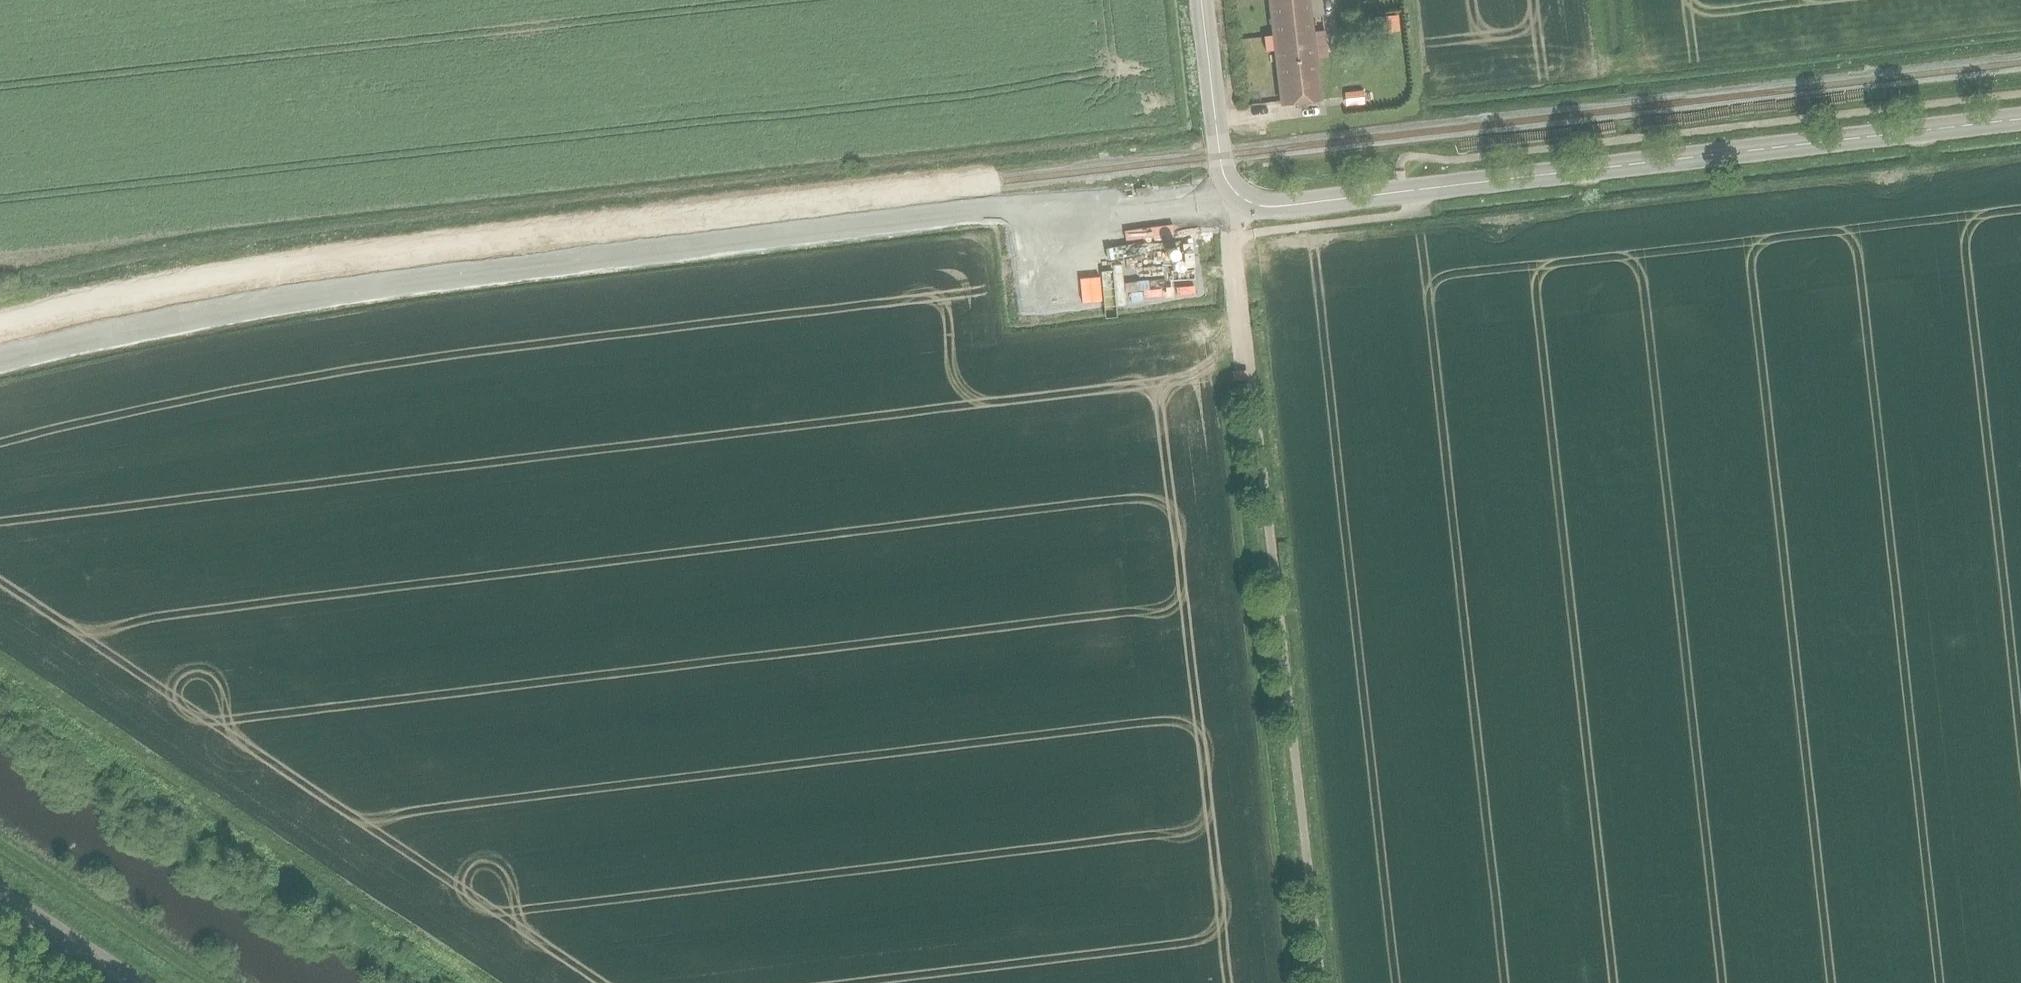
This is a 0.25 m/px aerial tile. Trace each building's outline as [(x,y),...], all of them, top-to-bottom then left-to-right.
[(1316,97),(1305,0),(1258,0),(1269,102),(1316,97)] [(1126,244),(1082,246),(1084,286),(1128,283),(1126,244)]
